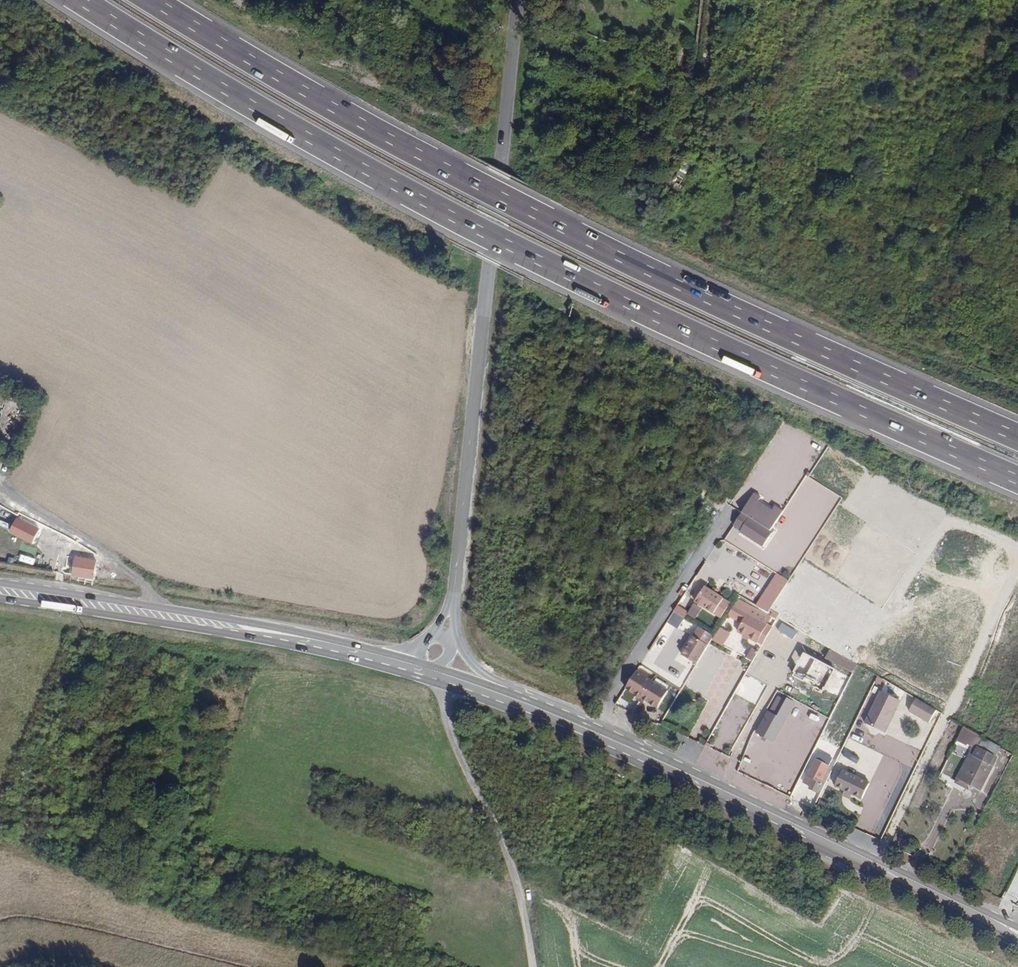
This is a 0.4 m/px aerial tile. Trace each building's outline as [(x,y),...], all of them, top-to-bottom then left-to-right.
[(672,180),(680,185),(691,167),(684,163),(672,180)] [(780,518),(801,484),(772,466),(751,500),(780,518)] [(69,571),(89,575),(92,553),(72,550),(69,571)] [(771,582),(756,605),(768,612),(782,590),(771,582)] [(704,587),(696,603),(715,614),(724,599),(717,595),(711,591),(704,587)] [(769,623),(769,622),(761,618),(764,613),(739,599),(731,612),(745,619),(740,628),(761,641),(762,640),(764,636),(767,637),(773,625),(769,623)] [(675,604),(644,664),(652,668),(659,655),(663,657),(667,649),(664,647),(675,625),(680,628),(689,611),(675,604)] [(772,617),(764,613),(761,618),(769,622),(772,617)] [(693,636),(682,655),(696,663),(707,645),(693,636)] [(751,648),(745,658),(752,662),(758,651),(751,648)] [(850,668),(853,663),(830,649),(827,655),(850,668)] [(790,680),(793,673),(788,671),(782,682),(787,685),(786,686),(793,690),(796,683),(790,680)] [(635,673),(624,690),(655,709),(666,693),(635,673)] [(866,725),(884,733),(889,723),(886,719),(890,711),(894,711),(899,700),(882,692),(866,725)] [(768,710),(777,714),(784,698),(775,694),(768,710)] [(929,723),(936,710),(916,698),(909,711),(929,723)] [(773,742),(780,728),(794,703),(787,699),(777,717),(768,711),(756,733),(773,742)] [(886,719),(889,723),(894,711),(890,711),(886,719)] [(927,724),(923,735),(928,737),(932,726),(927,724)] [(976,739),(978,734),(964,726),(956,741),(962,744),(967,735),(976,739)] [(787,731),(780,728),(773,742),(779,745),(787,731)] [(831,762),(835,763),(847,738),(839,734),(829,755),(819,751),(804,783),(809,786),(808,788),(816,792),(831,762)] [(1000,747),(983,737),(978,746),(995,756),(1000,747)] [(872,741),(870,747),(885,752),(887,746),(872,741)] [(961,747),(955,744),(944,767),(949,769),(961,747)] [(974,745),(957,778),(970,785),(969,785),(981,791),(993,766),(991,764),(995,756),(974,745)] [(892,782),(899,766),(893,763),(886,780),(892,782)] [(870,782),(843,769),(835,785),(845,790),(852,793),(862,798),(870,782)] [(970,785),(957,778),(955,783),(967,789),(969,785),(970,785)] [(817,807),(824,810),(827,804),(821,801),(817,807)]
